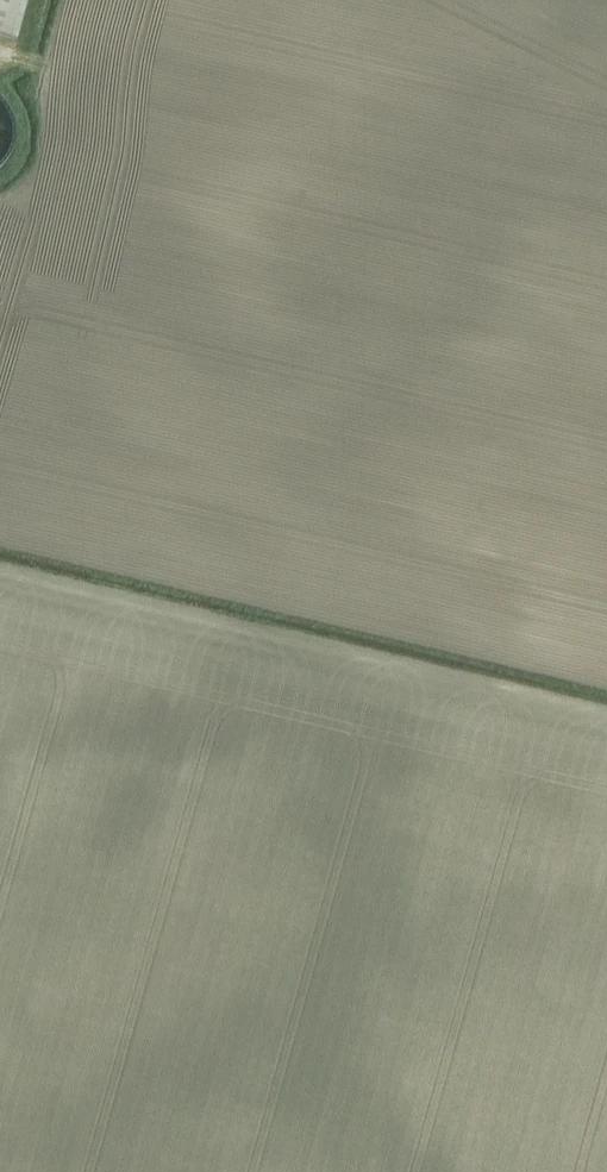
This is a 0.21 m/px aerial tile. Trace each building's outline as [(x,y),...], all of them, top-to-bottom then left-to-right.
[(17,41),(29,0),(0,0),(0,36),(17,41)]
